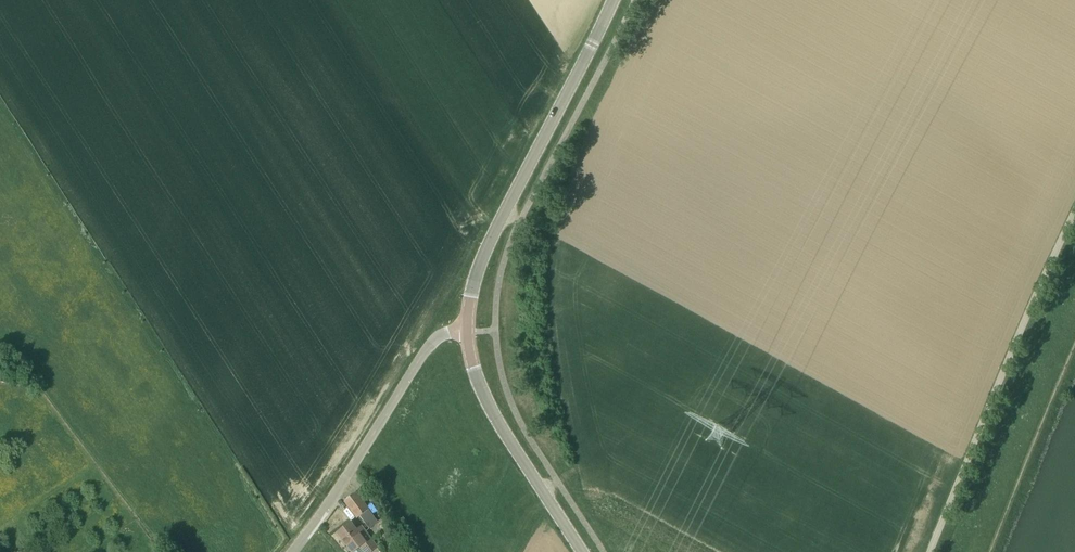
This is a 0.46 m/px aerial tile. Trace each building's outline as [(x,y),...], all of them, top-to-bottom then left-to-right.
[(370,529),(378,523),(355,492),(344,500),(357,518),(360,516),(370,529)] [(354,551),(372,551),(379,547),(362,525),(357,529),(351,522),(338,533),(352,551),(353,551),(354,551)]
